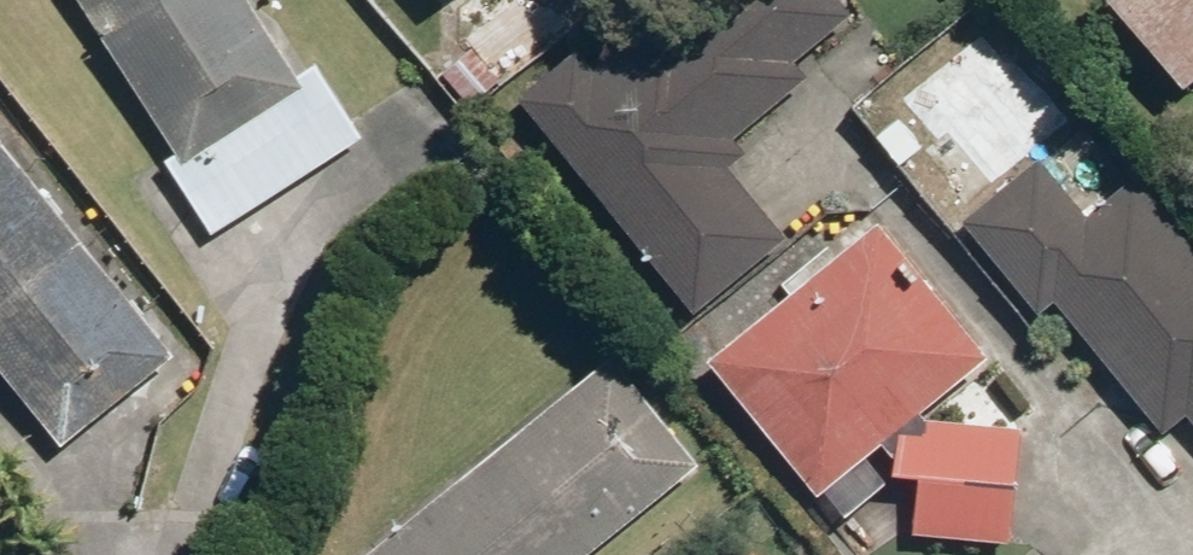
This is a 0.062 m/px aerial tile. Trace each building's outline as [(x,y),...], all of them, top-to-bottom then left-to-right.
[(178,154),(168,161),(213,232),(361,139),(316,68),(299,79),(249,0),(80,0),(178,154)] [(520,96),(695,313),(789,238),(732,167),(748,154),(737,140),(811,80),(794,59),(850,15),(839,0),(678,0),(594,66),(580,48),(520,96)] [(1185,84),(1192,78),(1192,0),(1113,0),(1185,84)] [(64,442),(173,357),(0,136),(0,360),(64,442)] [(1137,175),(1088,215),(1041,157),(964,220),(1040,313),(1055,300),(1163,433),(1187,414),(1192,421),(1192,245),(1137,175)] [(786,294),(708,356),(818,493),(884,440),(896,455),(894,472),(921,475),(916,532),(1011,542),(1024,426),(927,416),(922,409),(989,356),(879,219),(866,230),(857,220),(778,284),(786,294)] [(365,554),(589,554),(701,464),(612,355),(365,554)]
